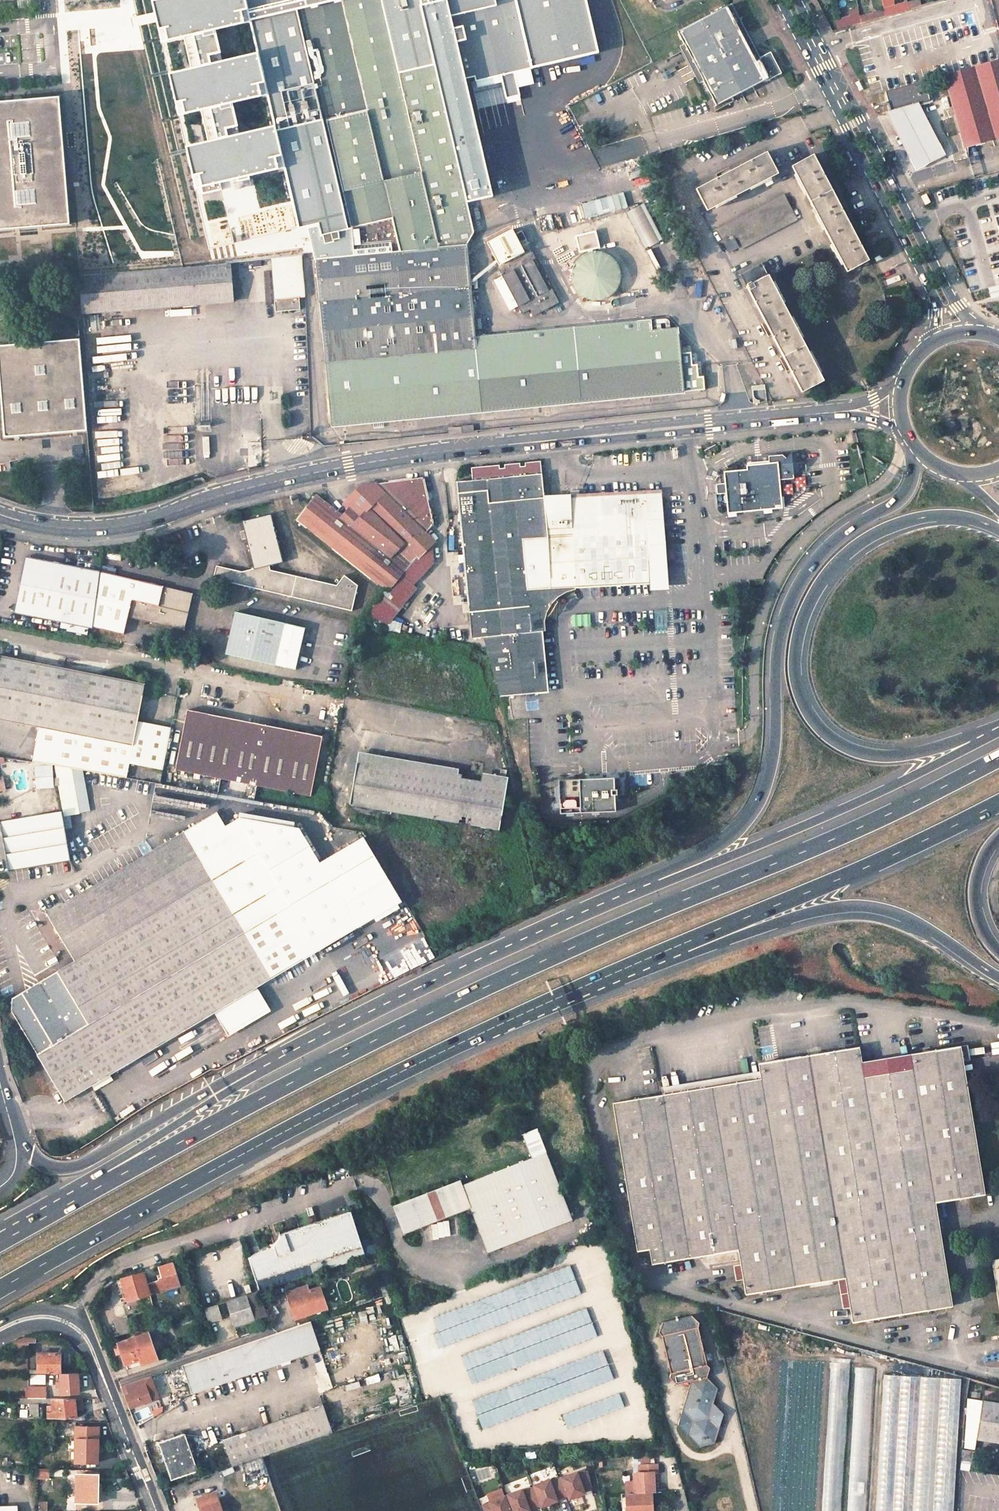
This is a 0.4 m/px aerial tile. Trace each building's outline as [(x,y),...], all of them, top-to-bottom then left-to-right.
[(439,248),(465,245),(473,231),(466,200),(492,195),(465,77),(531,66),(599,51),(588,0),(155,0),(186,145),(193,174),(199,173),(201,184),(286,165),(301,226),(318,223),(320,227),(319,228),(321,237),(323,236),(324,242),(313,243),(315,260),(436,248),(439,248)] [(908,2),(909,10),(921,6),(920,0),(916,0),(908,2)] [(990,0),(985,1),(998,53),(998,32),(990,0)] [(990,0),(998,32),(998,0),(990,0)] [(895,6),(885,9),(886,16),(909,10),(908,2),(895,6)] [(746,42),(727,3),(677,29),(715,104),(769,76),(755,49),(751,51),(746,42)] [(117,8),(86,9),(87,35),(119,34),(117,8)] [(850,10),(853,26),(861,24),(860,16),(860,15),(858,8),(850,10)] [(885,9),(860,16),(861,24),(886,16),(885,9)] [(993,145),(993,146),(998,144),(998,139),(998,60),(943,76),(965,153),(993,145)] [(924,81),(884,93),(887,102),(884,103),(885,105),(887,105),(889,113),(918,106),(929,102),(924,81)] [(95,179),(131,176),(124,96),(89,99),(92,130),(77,131),(79,156),(92,154),(95,179)] [(69,225),(57,98),(20,101),(19,99),(18,98),(12,99),(11,101),(11,102),(0,103),(0,232),(69,225)] [(944,156),(918,106),(889,113),(885,115),(900,143),(914,172),(944,156)] [(777,174),(766,154),(695,190),(706,210),(723,202),(761,182),(777,174)] [(867,260),(813,156),(791,167),(799,182),(817,216),(836,254),(846,272),(867,260)] [(625,167),(527,191),(536,230),(627,207),(637,247),(656,242),(646,202),(635,204),(625,167)] [(171,171),(140,175),(147,255),(178,253),(171,171)] [(926,194),(921,196),(926,205),(931,202),(926,194)] [(796,220),(783,196),(717,230),(729,253),(739,248),(740,250),(796,220)] [(558,303),(527,245),(521,248),(519,243),(526,240),(521,231),(514,235),(512,230),(487,243),(499,266),(497,267),(522,314),(529,310),(533,317),(558,303)] [(436,248),(315,260),(330,425),(389,420),(704,388),(702,374),(697,373),(695,361),(690,361),(689,349),(680,350),(678,327),(652,330),(650,318),(577,325),(560,327),(561,334),(549,335),(549,340),(501,345),(493,334),(474,335),(465,245),(439,248),(436,248)] [(577,291),(583,297),(591,300),(599,301),(607,299),(613,294),(618,288),(621,281),(621,273),(619,265),(614,259),(607,254),(600,252),(592,252),(584,255),(578,261),(574,268),(572,276),(573,284),(577,291)] [(299,256),(270,260),(273,299),(274,312),(299,310),(298,297),(302,296),(299,256)] [(776,292),(761,264),(740,275),(801,392),(822,381),(814,365),(793,324),(776,292)] [(227,265),(178,269),(180,307),(231,302),(227,265)] [(82,315),(180,307),(178,269),(79,277),(82,315)] [(599,301),(590,302),(591,308),(606,306),(606,300),(599,301)] [(0,323),(0,388),(5,440),(87,432),(73,316),(0,323)] [(541,329),(493,334),(501,345),(549,340),(549,335),(561,334),(560,327),(541,329)] [(765,402),(763,385),(750,386),(752,403),(765,402)] [(768,454),(769,461),(777,460),(779,477),(794,476),(793,471),(803,460),(791,450),(786,456),(782,452),(768,454)] [(738,468),(724,470),(725,483),(716,484),(717,494),(726,493),(728,511),(782,505),(781,491),(779,477),(777,460),(769,461),(746,463),(747,467),(738,468)] [(472,480),(541,473),(540,461),(484,466),(471,467),(472,480)] [(541,473),(472,480),(456,481),(458,508),(471,636),(477,635),(483,638),(499,647),(500,644),(533,659),(528,600),(538,599),(551,587),(551,577),(575,576),(651,572),(646,490),(570,495),(572,525),(573,535),(547,537),(546,527),(543,496),(541,473)] [(308,506),(413,591),(415,588),(412,585),(399,575),(409,563),(410,564),(430,545),(433,542),(424,533),(433,525),(422,478),(408,480),(376,484),(362,484),(342,503),(347,508),(340,516),(313,495),(306,505),(307,505),(308,506)] [(651,572),(652,581),(652,590),(669,589),(662,490),(646,490),(651,572)] [(572,525),(570,495),(543,496),(546,527),(572,525)] [(413,591),(308,506),(300,516),(298,519),(388,591),(391,587),(403,596),(405,593),(409,596),(413,591)] [(284,562),(272,514),(243,521),(245,530),(241,531),(243,540),(247,539),(255,568),(243,571),(217,565),(214,578),(352,610),(358,585),(345,574),(337,585),(271,569),(271,566),(284,562)] [(572,525),(546,527),(547,537),(573,535),(572,525)] [(431,564),(430,545),(410,564),(409,563),(399,575),(412,585),(431,564)] [(15,612),(61,621),(88,627),(92,628),(93,626),(97,601),(101,573),(102,571),(34,557),(25,564),(15,612)] [(538,599),(528,600),(533,659),(543,664),(540,630),(541,623),(543,615),(547,607),(552,600),(563,591),(575,585),(652,581),(651,572),(575,576),(551,577),(551,587),(538,599)] [(128,616),(185,629),(194,593),(101,573),(97,601),(93,626),(123,633),(128,616)] [(296,667),(304,625),(234,610),(226,653),(296,667)] [(67,629),(87,633),(88,627),(61,621),(60,626),(68,628),(67,629)] [(533,659),(500,644),(499,647),(483,638),(499,693),(535,690),(533,659)] [(0,655),(0,719),(38,727),(32,761),(54,765),(73,768),(126,777),(129,763),(163,769),(171,728),(138,721),(145,683),(0,655)] [(543,664),(533,659),(535,690),(546,689),(543,664)] [(176,769),(310,795),(310,794),(321,736),(187,709),(176,769)] [(463,774),(385,760),(383,767),(357,762),(350,803),(455,821),(460,790),(462,779),(463,774)] [(62,810),(63,817),(79,814),(74,783),(76,782),(73,768),(54,765),(62,810)] [(559,778),(561,811),(616,808),(615,792),(617,792),(617,786),(615,787),(614,775),(559,778)] [(480,793),(474,824),(500,829),(507,789),(497,779),(483,777),(482,782),(480,793)] [(474,824),(480,793),(482,782),(462,779),(460,790),(455,821),(474,824)] [(61,810),(58,796),(49,797),(52,812),(61,810)] [(3,835),(9,870),(71,860),(63,817),(62,810),(61,810),(52,812),(0,821),(0,836),(3,835)] [(185,832),(270,978),(357,929),(299,826),(239,818),(225,825),(217,812),(185,832)] [(270,978),(185,832),(46,914),(74,962),(11,999),(11,1009),(65,1101),(214,1012),(255,987),(270,978)] [(255,987),(214,1012),(228,1036),(270,1012),(255,987)] [(761,1078),(613,1102),(637,1251),(650,1249),(652,1264),(738,1249),(746,1294),(846,1277),(853,1321),(952,1306),(935,1202),(984,1194),(960,1046),(909,1054),(912,1069),(864,1077),(859,1047),(759,1063),(761,1078)] [(530,1158),(461,1185),(470,1208),(487,1252),(572,1220),(536,1128),(521,1134),(530,1158)] [(461,1185),(459,1180),(392,1206),(403,1234),(470,1208),(461,1185)] [(258,1291),(364,1257),(348,1211),(278,1234),(281,1243),(257,1251),(247,1257),(258,1291)] [(149,1294),(179,1285),(172,1262),(157,1267),(160,1273),(156,1275),(158,1280),(146,1284),(142,1272),(116,1280),(120,1293),(122,1293),(124,1302),(149,1294)] [(570,1268),(431,1313),(441,1343),(580,1298),(570,1268)] [(390,1294),(387,1284),(380,1286),(383,1296),(390,1294)] [(297,1289),(287,1293),(295,1318),(326,1308),(319,1287),(308,1290),(299,1294),(297,1289)] [(257,1291),(226,1301),(234,1325),(265,1315),(257,1291)] [(203,1308),(208,1322),(221,1318),(216,1304),(203,1308)] [(468,1413),(619,1365),(613,1347),(558,1364),(554,1351),(595,1338),(587,1311),(459,1351),(469,1384),(500,1375),(504,1389),(464,1401),(468,1413)] [(662,1333),(671,1370),(669,1375),(677,1383),(691,1381),(678,1424),(699,1446),(715,1443),(724,1413),(712,1405),(717,1391),(707,1378),(710,1368),(707,1366),(698,1326),(699,1321),(692,1314),(663,1321),(658,1330),(662,1333)] [(181,1365),(191,1393),(318,1349),(309,1322),(181,1365)] [(145,1327),(147,1332),(117,1342),(125,1364),(138,1360),(140,1365),(157,1359),(151,1342),(149,1337),(160,1334),(157,1323),(145,1327)] [(149,1337),(151,1342),(162,1339),(160,1334),(149,1337)] [(35,1336),(22,1336),(14,1340),(13,1348),(28,1348),(28,1342),(35,1342),(35,1336)] [(61,1373),(61,1353),(38,1352),(38,1369),(30,1369),(30,1373),(61,1373)] [(821,1510),(840,1510),(849,1365),(830,1364),(821,1510)] [(846,1510),(866,1510),(874,1367),(855,1365),(846,1510)] [(61,1373),(61,1381),(57,1381),(57,1388),(62,1387),(62,1393),(79,1392),(78,1373),(61,1373)] [(875,1510),(950,1510),(957,1379),(882,1375),(875,1510)] [(121,1386),(129,1407),(151,1399),(150,1398),(155,1397),(149,1379),(143,1380),(143,1379),(121,1386)] [(38,1398),(46,1398),(46,1387),(40,1387),(40,1390),(28,1390),(29,1398),(38,1398)] [(20,1398),(20,1403),(24,1403),(24,1416),(39,1416),(39,1403),(38,1398),(29,1398),(20,1398)] [(52,1398),(52,1406),(48,1406),(48,1417),(76,1417),(74,1398),(52,1398)] [(982,1399),(976,1439),(998,1443),(998,1402),(982,1399)] [(970,1400),(963,1447),(973,1449),(980,1402),(970,1400)] [(331,1432),(322,1405),(222,1439),(231,1466),(241,1463),(260,1456),(265,1455),(331,1432)] [(76,1426),(76,1462),(98,1462),(98,1427),(76,1426)] [(184,1433),(158,1442),(171,1479),(197,1470),(184,1433)] [(260,1456),(241,1463),(245,1473),(264,1466),(260,1456)] [(658,1484),(657,1464),(639,1464),(640,1472),(633,1472),(634,1493),(651,1492),(654,1492),(654,1484),(658,1484)] [(577,1474),(576,1472),(561,1478),(568,1495),(569,1499),(584,1493),(584,1491),(592,1489),(588,1472),(577,1474)] [(76,1502),(100,1502),(100,1489),(96,1489),(96,1474),(77,1474),(76,1502)] [(565,1496),(568,1495),(561,1478),(558,1479),(565,1496)] [(550,1482),(549,1479),(534,1485),(534,1487),(541,1504),(541,1506),(557,1501),(556,1499),(565,1496),(558,1479),(550,1482)] [(541,1504),(534,1487),(531,1488),(537,1506),(541,1504)] [(506,1495),(508,1502),(512,1510),(528,1510),(529,1510),(529,1509),(537,1506),(531,1488),(522,1491),(521,1490),(506,1495)] [(214,1492),(196,1498),(200,1510),(220,1510),(214,1492)] [(627,1510),(653,1510),(651,1492),(634,1493),(626,1493),(627,1510)] [(510,1510),(506,1502),(504,1496),(491,1501),(491,1503),(483,1506),(485,1510),(510,1510)]
